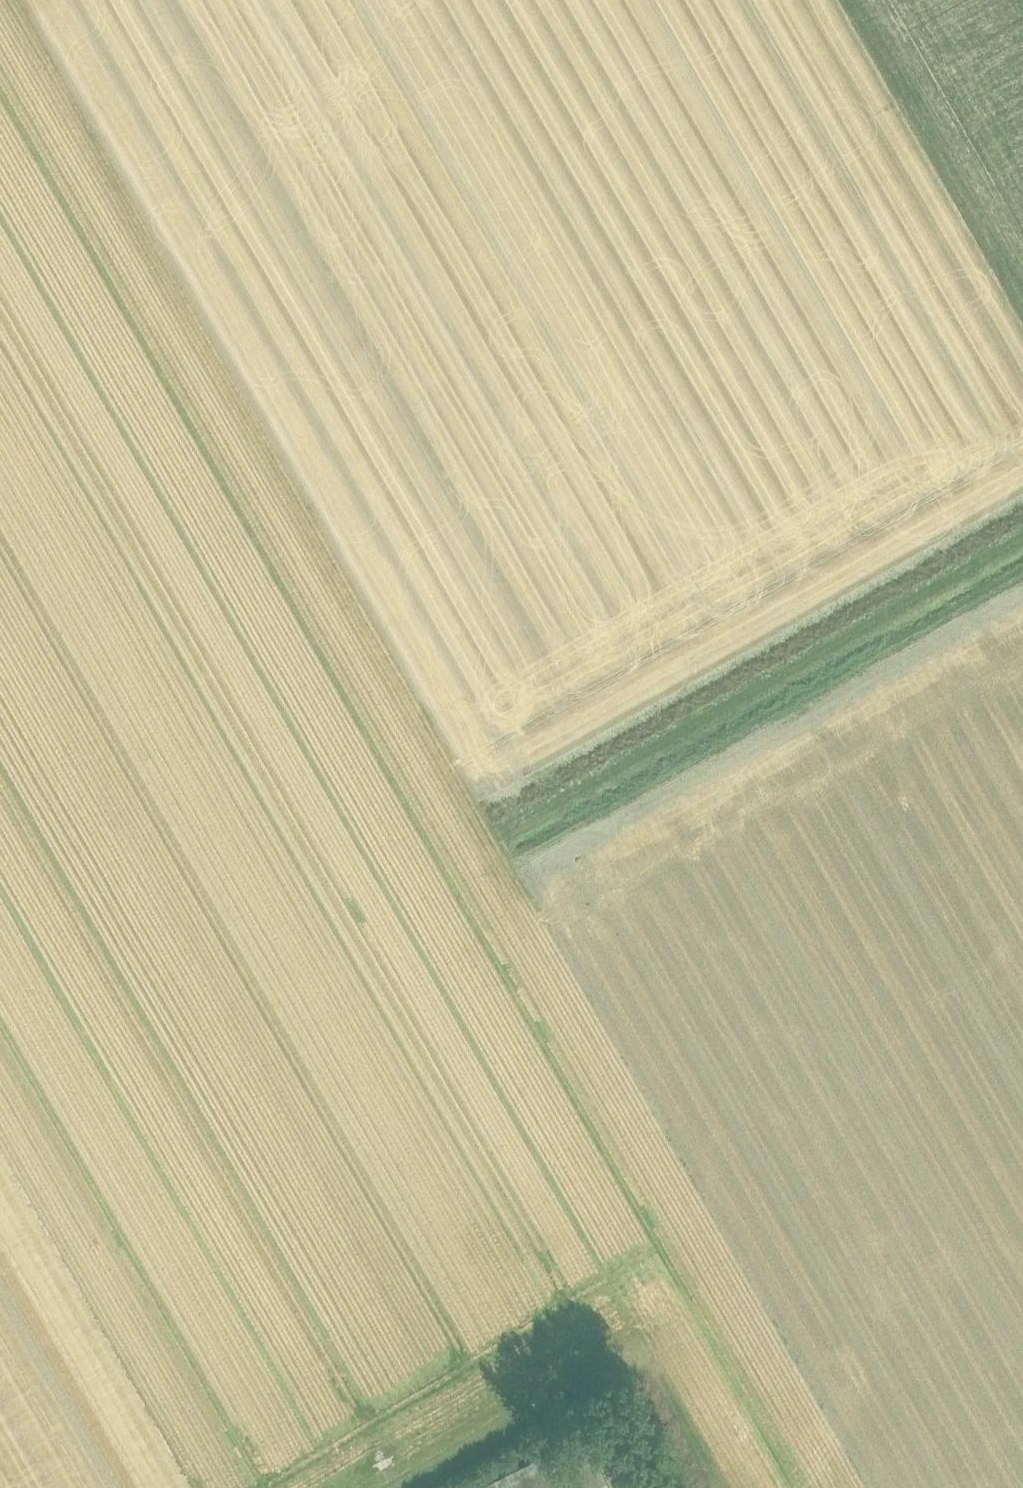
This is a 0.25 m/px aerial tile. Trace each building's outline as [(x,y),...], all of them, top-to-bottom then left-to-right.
[(580,1433),(471,1487),(607,1487),(580,1433)]
